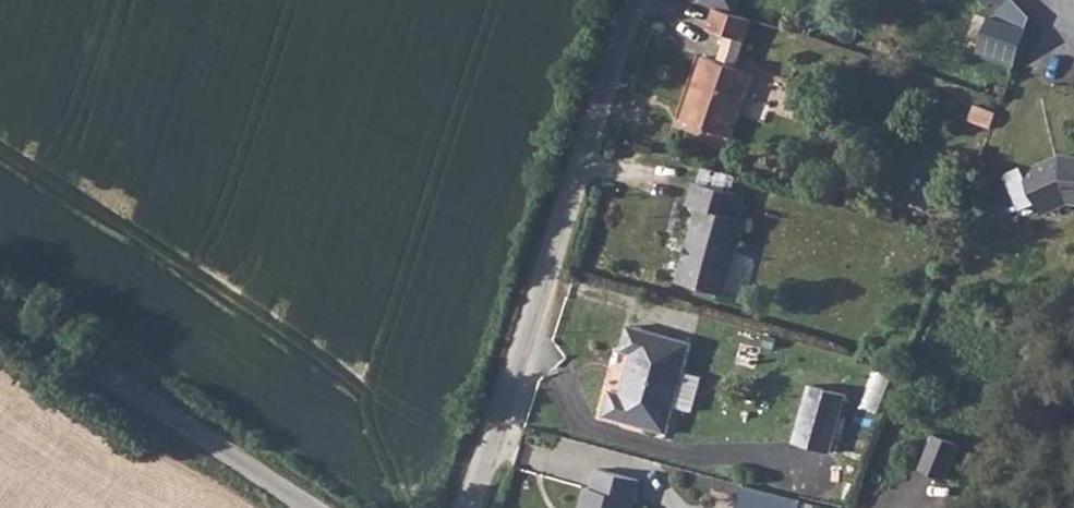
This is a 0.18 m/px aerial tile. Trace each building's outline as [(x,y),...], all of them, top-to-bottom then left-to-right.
[(699,1),(724,9),(735,13),(739,0),(699,0),(699,1)] [(1029,21),(1010,0),(981,0),(987,5),(991,3),(998,6),(994,15),(986,13),(970,44),(1008,57),(1029,21)] [(749,42),(756,19),(735,13),(724,9),(718,32),(749,42)] [(874,31),(890,38),(896,28),(888,24),(877,24),(874,31)] [(685,120),(736,139),(759,78),(708,59),(685,120)] [(1049,207),(1073,196),(1073,158),(1062,158),(1033,172),(1031,168),(1014,176),(1029,211),(1047,203),(1049,207)] [(676,277),(723,291),(745,218),(740,215),(746,194),(695,178),(688,198),(699,201),(688,239),(692,240),(687,253),(683,252),(676,277)] [(1049,207),(1053,217),(1073,208),(1073,196),(1049,207)] [(601,407),(665,425),(673,398),(691,403),(701,370),(681,364),(688,342),(625,324),(618,347),(628,350),(618,388),(608,385),(601,407)] [(790,442),(826,453),(842,394),(806,384),(790,442)] [(918,463),(948,476),(963,439),(933,427),(918,463)] [(637,476),(597,465),(592,485),(586,483),(579,507),(628,507),(637,476)]
